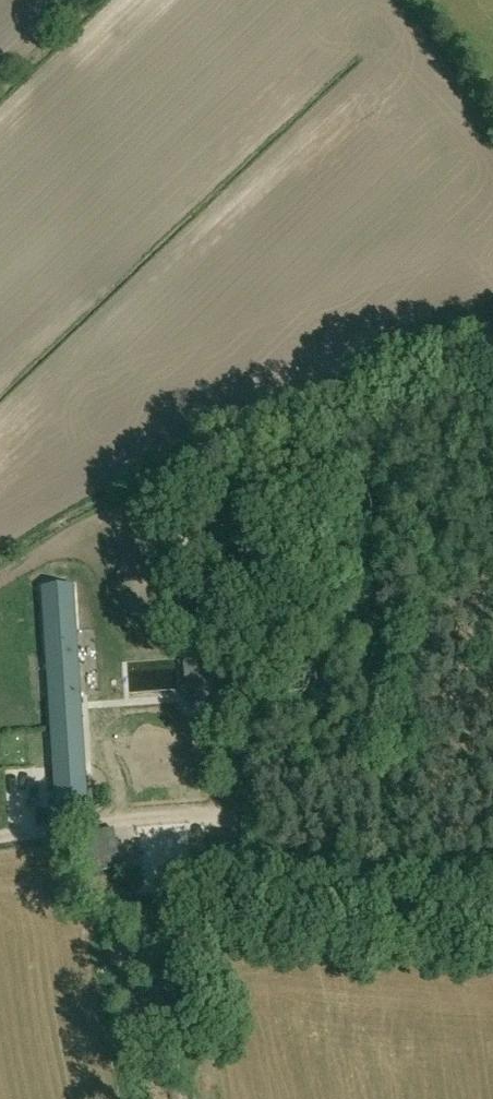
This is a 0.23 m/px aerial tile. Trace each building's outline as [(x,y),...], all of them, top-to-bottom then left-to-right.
[(42,589),(51,730),(83,728),(74,587),(42,589)] [(157,711),(167,690),(148,681),(138,702),(157,711)] [(87,820),(85,765),(52,768),(57,821),(87,820)]
